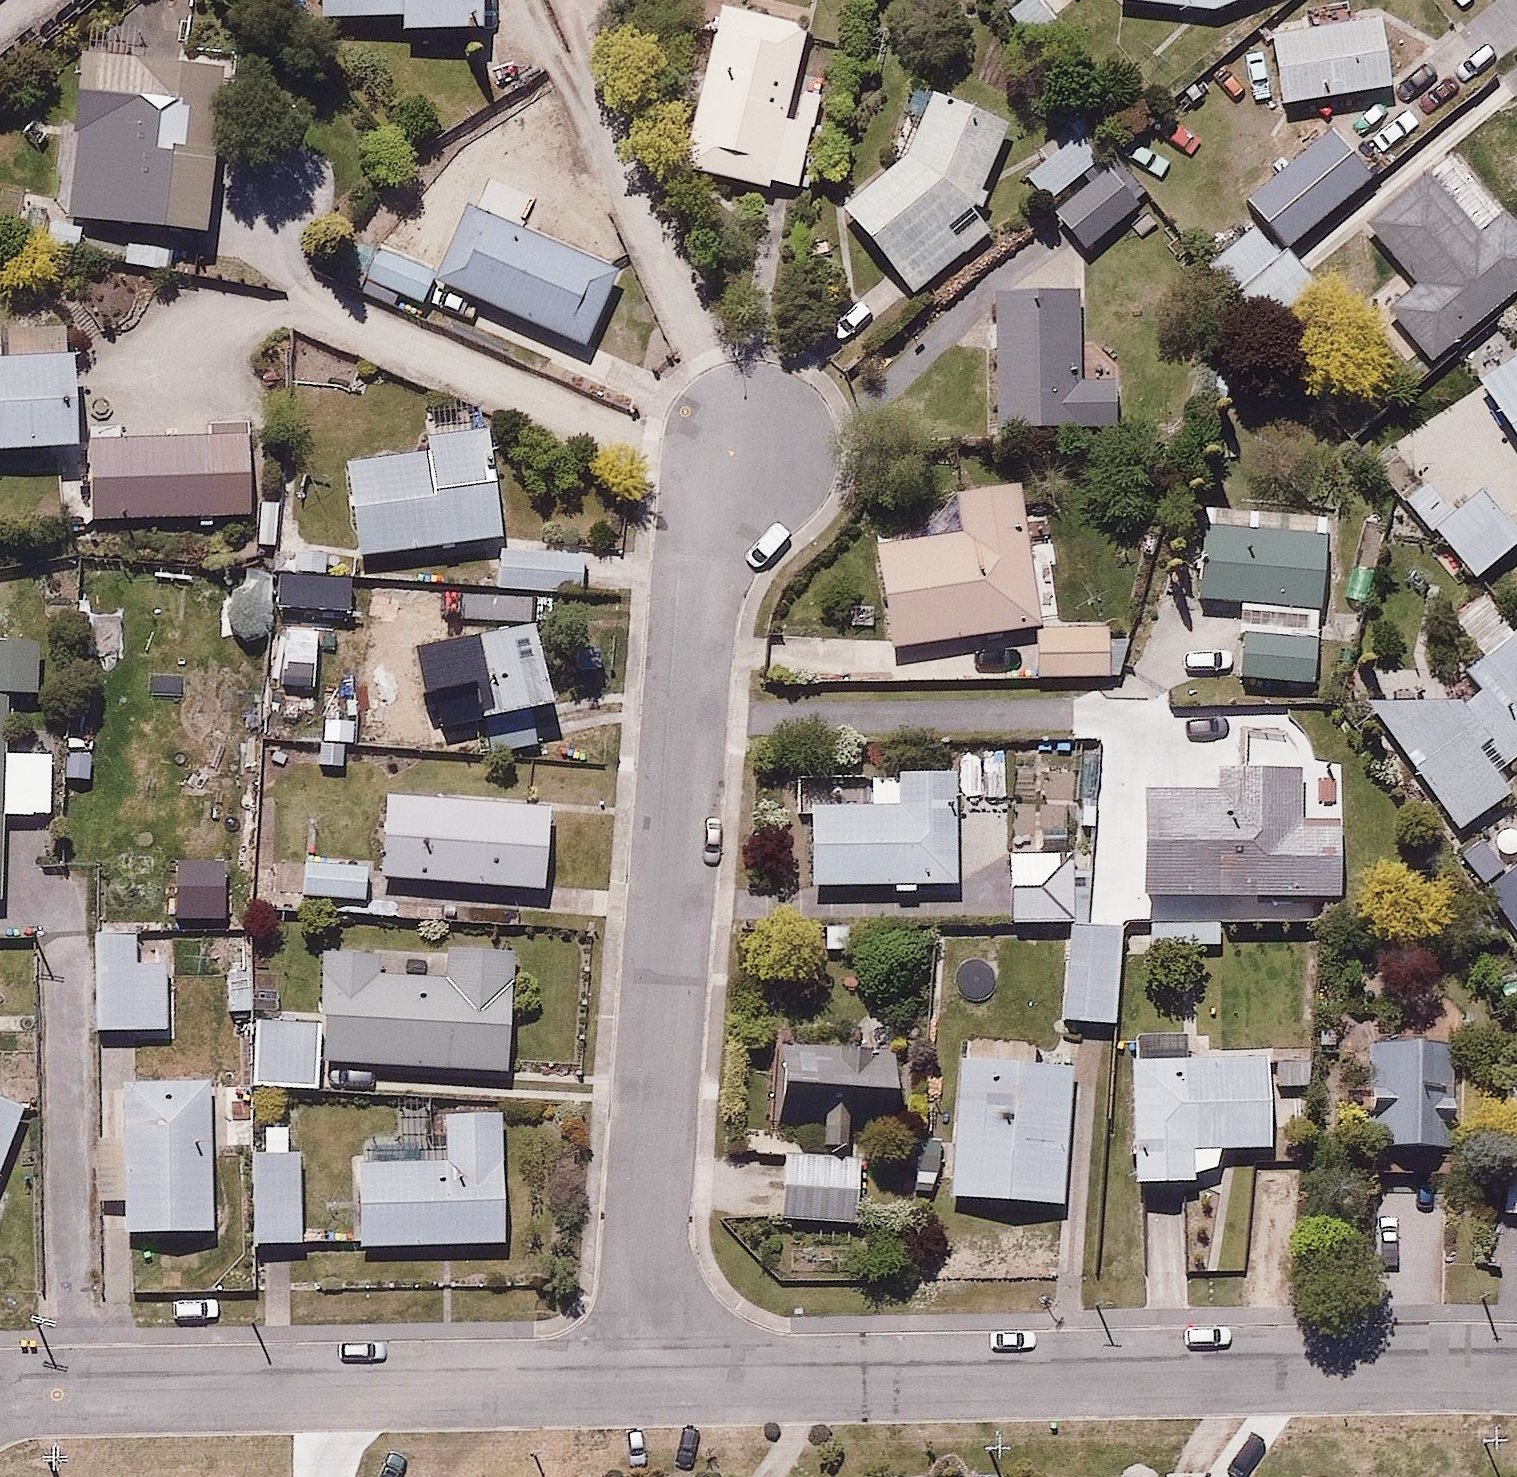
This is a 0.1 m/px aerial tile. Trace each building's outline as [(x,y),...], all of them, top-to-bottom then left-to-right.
[(310,22),(396,20),(396,38),(470,37),(469,0),(309,0),(310,22)] [(685,160),(811,189),(836,81),(806,74),(818,24),(713,0),(687,0),(682,22),(715,29),(685,160)] [(1071,0),(1010,0),(1004,6),(1034,40),(1075,4),(1071,0)] [(1389,8),(1270,15),(1274,90),(1393,83),(1389,8)] [(223,54),(77,44),(65,220),(211,230),(223,54)] [(915,293),(996,228),(981,205),(1012,118),(931,89),(909,151),(843,203),(915,293)] [(1145,196),(1072,121),(1016,175),(1089,250),(1145,196)] [(1295,243),(1376,178),(1333,124),(1240,198),(1256,219),(1210,255),(1266,325),(1323,279),(1295,243)] [(1516,296),(1516,221),(1495,197),(1471,218),(1427,167),(1366,220),(1415,276),(1386,302),(1440,363),(1516,296)] [(612,268),(467,206),(432,289),(577,350),(612,268)] [(359,240),(342,285),(386,302),(390,291),(410,298),(423,264),(359,240)] [(1081,367),(1081,276),(996,276),(995,421),(1119,421),(1119,367),(1081,367)] [(70,328),(0,330),(1,361),(0,361),(0,456),(73,454),(70,328)] [(1480,377),(1516,437),(1516,354),(1480,377)] [(356,561),(494,540),(478,429),(413,439),(415,455),(342,466),(356,561)] [(82,440),(85,537),(208,533),(208,515),(242,513),(239,434),(82,440)] [(872,543),(891,645),(1067,613),(1052,531),(1035,535),(1025,482),(930,499),(936,531),(872,543)] [(1485,483),(1434,524),(1475,574),(1516,540),(1516,522),(1485,483)] [(1316,691),(1330,511),(1196,501),(1189,597),(1239,601),(1232,684),(1316,691)] [(1494,587),(1454,619),(1482,653),(1439,687),(1414,656),(1358,701),(1460,828),(1514,784),(1499,766),(1516,752),(1516,616),(1494,587)] [(1115,618),(1036,622),(1039,674),(1118,670),(1115,618)] [(551,707),(526,627),(456,648),(482,729),(551,707)] [(8,843),(8,814),(59,814),(59,749),(8,749),(8,691),(37,691),(37,633),(0,633),(0,909),(9,909),(9,934),(79,934),(78,843),(8,843)] [(1142,781),(1144,892),(1347,889),(1346,812),(1301,813),(1300,758),(1215,760),(1215,780),(1142,781)] [(957,880),(957,765),(876,765),(876,798),(813,798),(814,881),(957,880)] [(383,804),(378,884),(538,894),(543,814),(383,804)] [(1068,845),(1010,844),(1009,910),(1066,912),(1068,845)] [(373,857),(304,860),(305,895),(375,891),(373,857)] [(1116,1024),(1122,921),(1072,918),(1066,1021),(1116,1024)] [(1224,920),(1152,920),(1152,953),(1225,953),(1224,920)] [(129,931),(87,931),(91,1041),(166,1042),(166,974),(129,974),(129,931)] [(332,1096),(333,1070),(510,1076),(515,945),(436,942),(435,978),(373,976),(373,955),(316,954),(314,1023),(250,1021),(247,1093),(332,1096)] [(1458,1033),(1366,1032),(1365,1150),(1457,1151),(1458,1033)] [(897,1046),(784,1042),(777,1221),(864,1224),(866,1154),(893,1155),(897,1046)] [(1081,1062),(962,1051),(949,1195),(1067,1206),(1081,1062)] [(1276,1052),(1130,1056),(1134,1182),(1223,1179),(1222,1150),(1279,1149),(1276,1052)] [(202,1234),(200,1082),(112,1083),(113,1142),(95,1142),(96,1207),(123,1207),(123,1235),(202,1234)] [(24,1111),(0,1102),(0,1176),(24,1111)] [(506,1251),(504,1112),(443,1113),(443,1139),(419,1139),(419,1165),(358,1166),(360,1253),(506,1251)] [(300,1139),(248,1139),(249,1255),(302,1254),(300,1139)]
